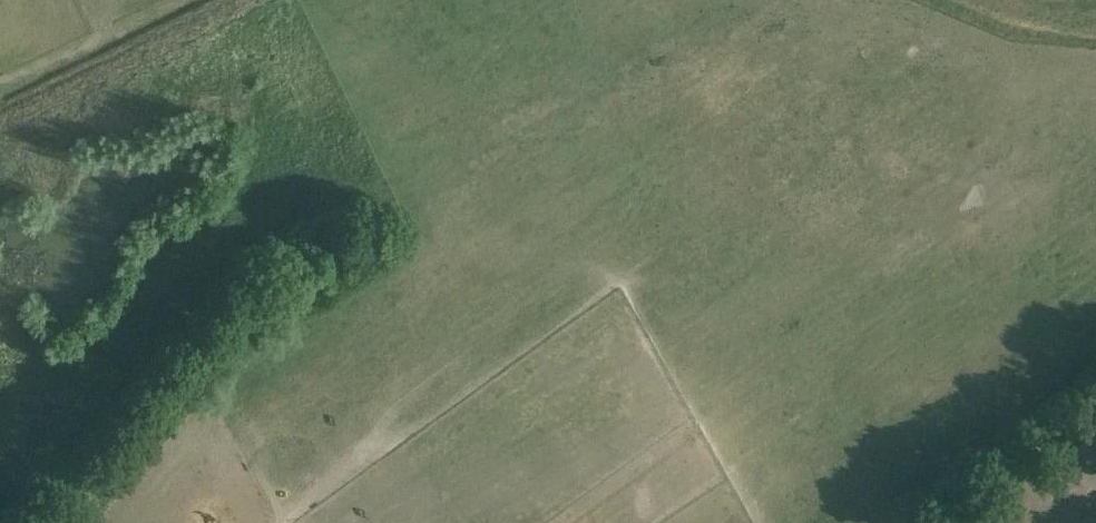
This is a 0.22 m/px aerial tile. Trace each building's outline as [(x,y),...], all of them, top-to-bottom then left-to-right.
[(1031,457),(1042,450),(1035,440),(1024,447),(1031,457)]
